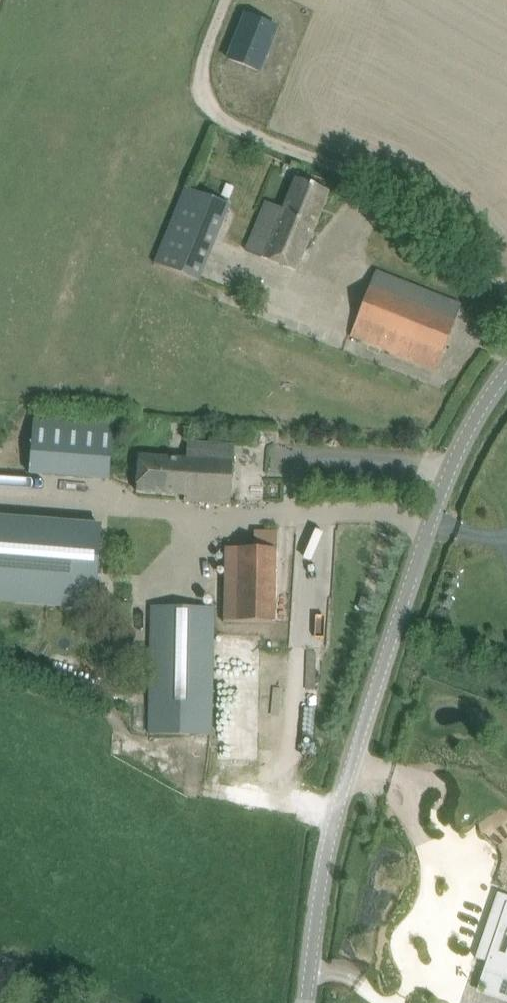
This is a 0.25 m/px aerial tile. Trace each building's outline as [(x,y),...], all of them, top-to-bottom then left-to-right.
[(277,27),(246,15),(228,59),(259,71),(277,27)] [(266,201),(246,251),(296,271),(328,191),(296,178),(283,208),(266,201)] [(186,186),(178,204),(223,222),(230,205),(186,186)] [(369,287),(350,336),(436,370),(455,321),(369,287)] [(114,418),(31,412),(27,475),(109,481),(114,418)] [(138,455),(136,491),(184,495),(184,501),(230,504),(234,446),(187,442),(186,458),(138,455)] [(78,545),(79,525),(0,519),(0,539),(78,545)] [(96,606),(102,527),(79,525),(78,545),(0,539),(0,599),(96,606)] [(276,549),(276,532),(253,532),(253,548),(220,548),(220,622),(274,622),(274,549),(276,549)] [(213,607),(149,606),(147,735),(211,736),(213,607)] [(498,958),(506,931),(506,896),(497,893),(475,958),(494,964),(490,978),(506,991),(506,962),(498,958)]
